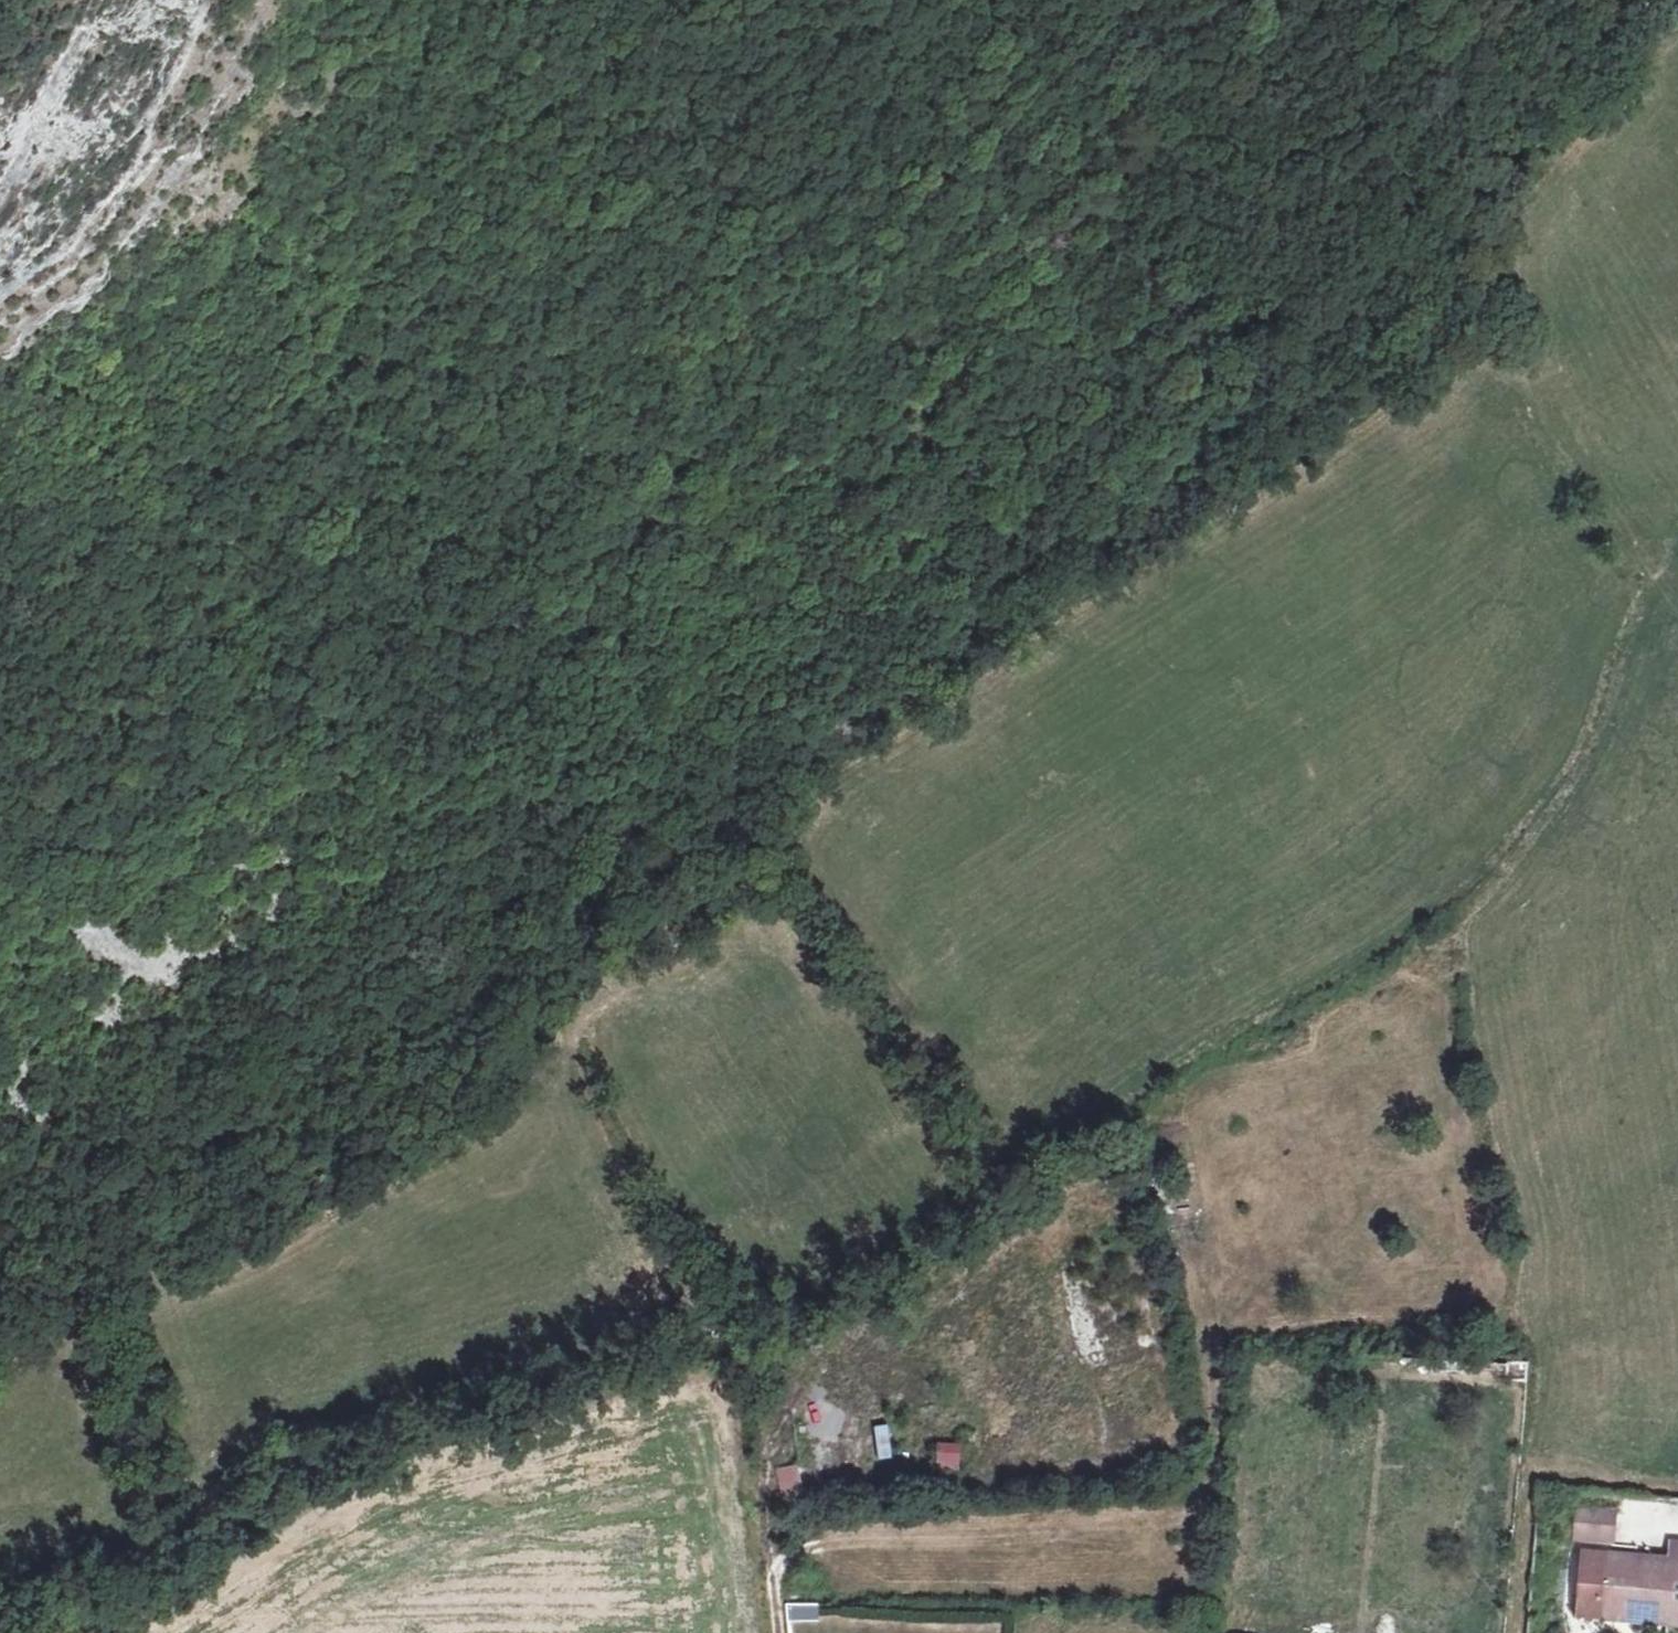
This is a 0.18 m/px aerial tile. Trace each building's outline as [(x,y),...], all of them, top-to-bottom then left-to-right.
[(1178,1273),(1210,1263),(1190,1199),(1158,1210),(1178,1273)] [(880,1461),(895,1459),(891,1425),(876,1427),(880,1461)] [(958,1449),(939,1445),(936,1465),(957,1467),(958,1449)] [(784,1505),(811,1499),(804,1464),(777,1470),(784,1505)] [(1618,1511),(1580,1507),(1577,1540),(1615,1544),(1618,1511)] [(1675,1543),(1673,1561),(1608,1555),(1602,1617),(1677,1624),(1677,1544),(1675,1543)] [(789,1623),(823,1623),(822,1604),(789,1605),(789,1623)]
